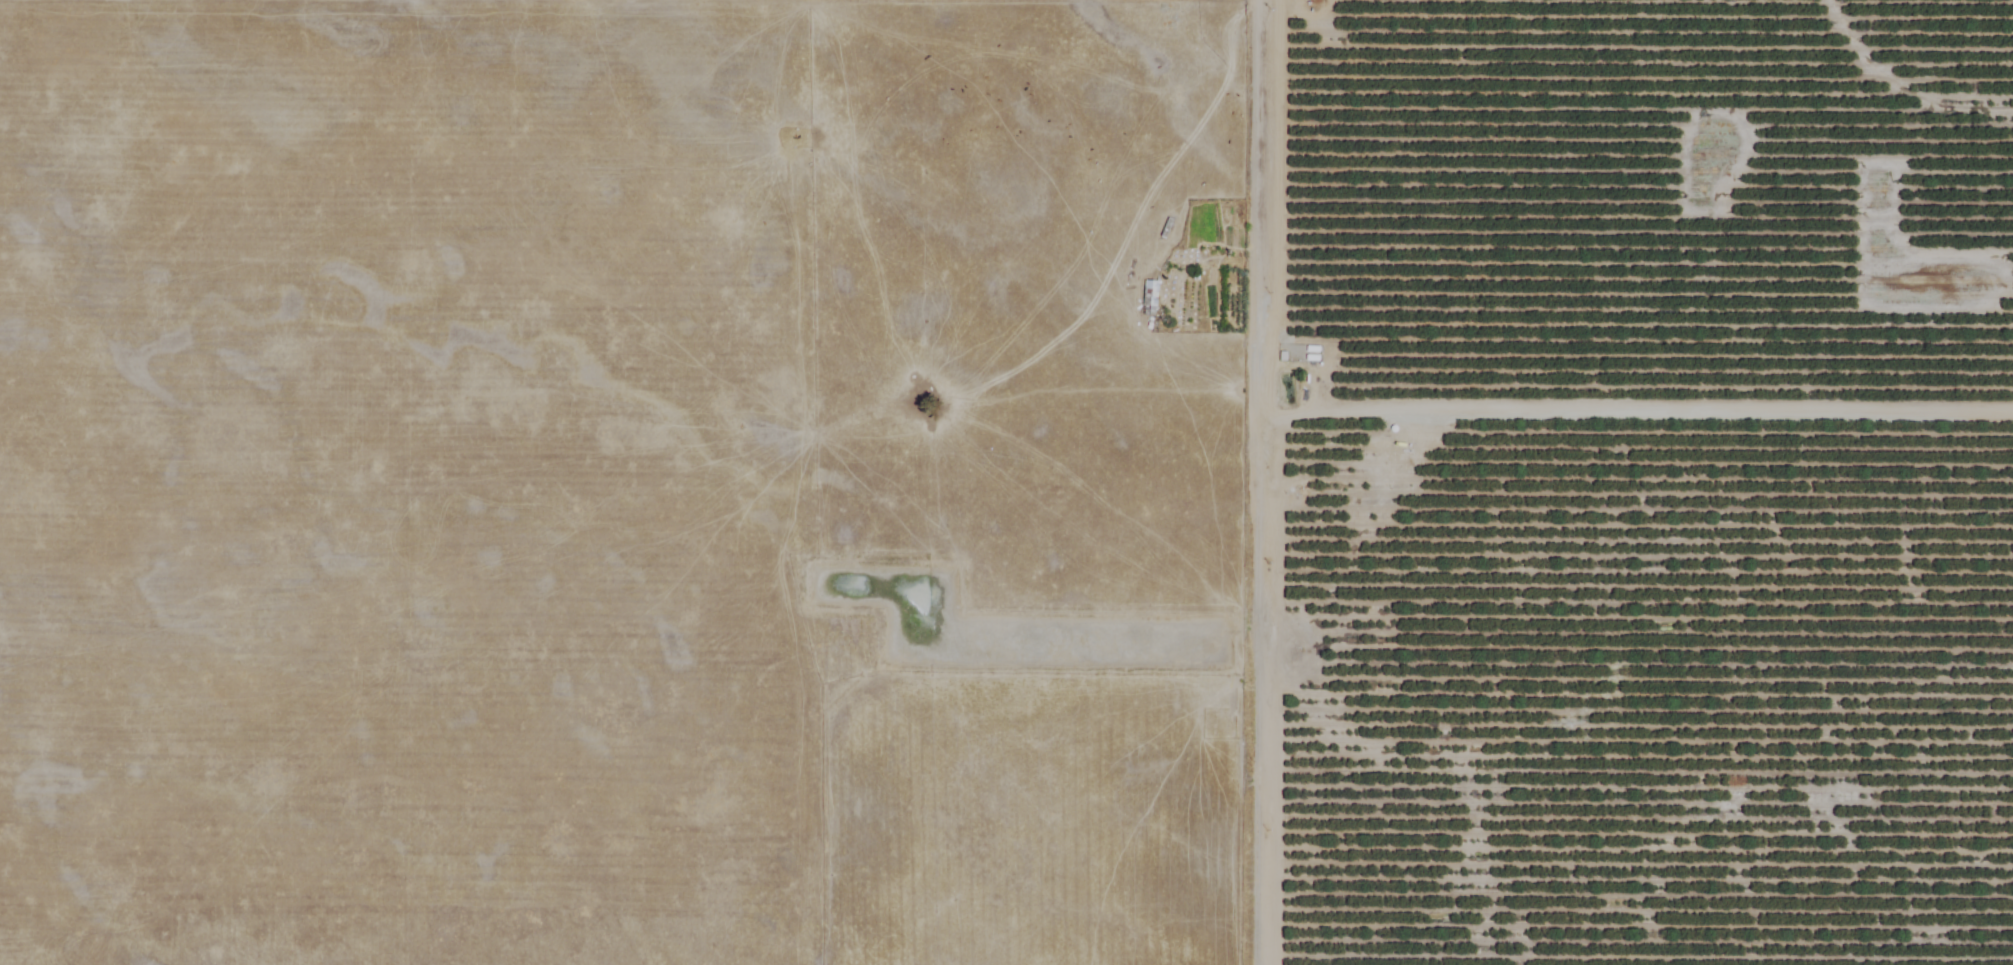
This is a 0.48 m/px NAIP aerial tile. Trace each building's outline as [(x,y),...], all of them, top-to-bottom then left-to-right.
[(1155,282),(1141,282),(1141,315),(1155,315),(1155,282)]
